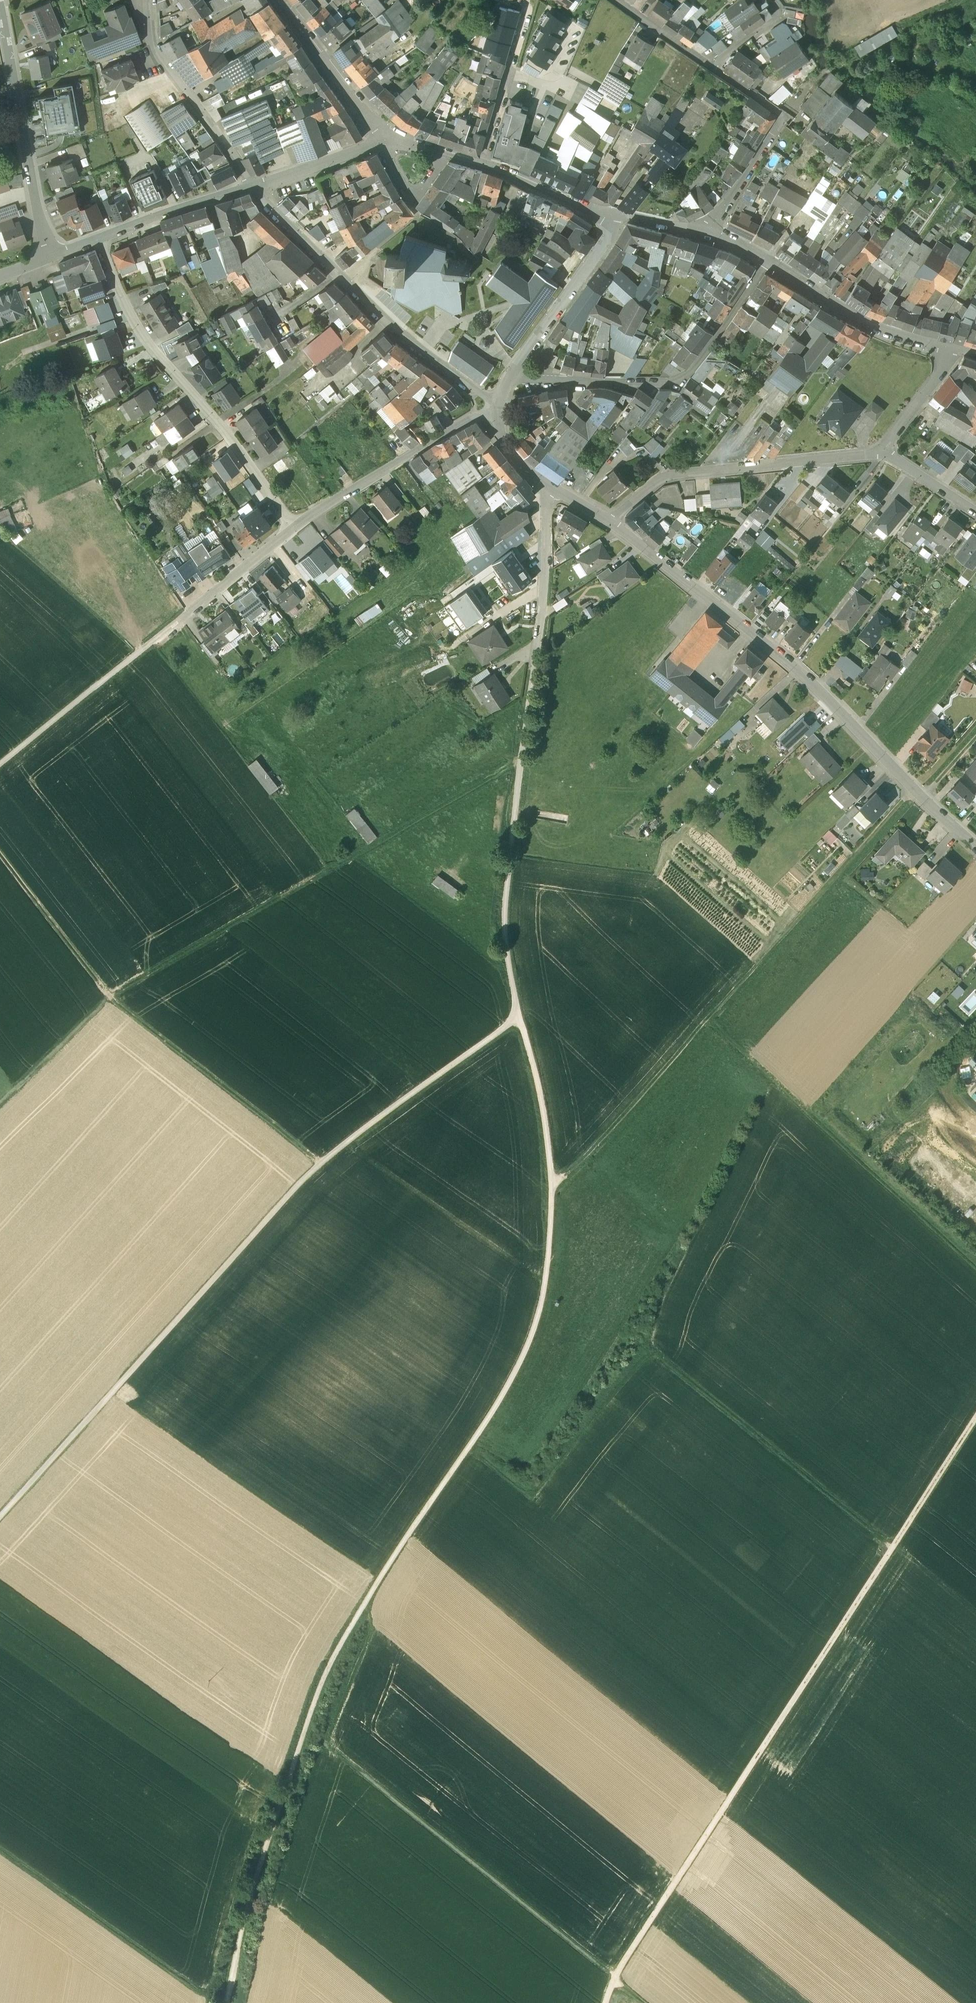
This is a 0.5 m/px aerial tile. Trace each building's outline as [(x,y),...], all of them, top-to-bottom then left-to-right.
[(188,8),(197,21),(202,18),(212,12),(206,4),(204,0),(198,0),(188,8)] [(206,4),(212,12),(213,14),(217,12),(235,3),(234,0),(214,0),(206,4)] [(248,8),(242,11),(244,13),(245,18),(248,17),(252,14),(269,4),(267,0),(243,0),(248,8)] [(294,4),(307,21),(325,6),(329,3),(327,0),(324,0),(320,4),(317,0),(299,0),(294,4)] [(378,0),(363,0),(363,1),(374,15),(384,7),(378,0)] [(405,10),(398,0),(389,8),(377,17),(382,26),(405,10)] [(677,23),(691,6),(685,0),(669,18),(677,23)] [(748,6),(744,0),(737,0),(725,11),(736,28),(740,25),(741,25),(760,12),(757,9),(753,3),(748,6)] [(674,12),(658,1),(648,15),(662,26),(669,18),(674,12)] [(767,2),(757,9),(760,12),(766,8),(769,6),(767,2)] [(47,3),(22,14),(33,41),(35,40),(59,30),(47,3)] [(109,24),(103,26),(106,35),(93,40),(90,31),(79,35),(90,62),(133,45),(130,37),(135,35),(123,4),(104,11),(109,24)] [(269,4),(252,14),(260,27),(267,38),(286,26),(269,4)] [(331,13),(325,6),(307,21),(314,28),(331,13)] [(695,18),(697,19),(705,11),(701,7),(692,15),(695,18)] [(500,8),(496,23),(514,28),(515,28),(520,13),(509,9),(508,11),(500,8)] [(770,13),(766,8),(760,12),(765,20),(772,16),(770,13)] [(787,9),(786,16),(790,17),(789,23),(802,26),(805,13),(787,9)] [(405,10),(392,20),(402,34),(406,30),(413,21),(405,10)] [(230,18),(216,26),(220,34),(225,31),(245,18),(244,13),(242,11),(230,18)] [(212,12),(202,18),(205,23),(215,17),(213,14),(212,12)] [(760,12),(741,25),(747,34),(766,20),(765,20),(760,12)] [(331,13),(314,28),(320,36),(338,21),(331,13)] [(543,28),(560,39),(563,34),(562,33),(568,25),(549,13),(540,26),(543,28)] [(260,27),(252,14),(248,17),(256,29),(260,27)] [(692,15),(684,24),(688,27),(695,18),(692,15)] [(245,18),(225,31),(232,43),(256,29),(248,17),(245,18)] [(205,23),(202,18),(197,21),(192,23),(204,43),(211,39),(220,34),(216,26),(209,29),(205,23)] [(352,31),(342,18),(338,21),(348,35),(352,31)] [(682,27),(669,18),(662,26),(676,35),(682,27)] [(695,18),(688,27),(694,31),(697,27),(698,25),(700,22),(697,19),(695,18)] [(392,20),(363,41),(365,44),(370,51),(391,36),(394,40),(402,34),(392,20)] [(338,21),(320,36),(331,49),(348,35),(338,21)] [(170,22),(160,26),(161,39),(169,34),(174,32),(170,22)] [(491,27),(488,38),(510,45),(513,34),(512,34),(514,28),(496,23),(494,28),(491,27)] [(688,27),(684,24),(682,26),(682,27),(676,35),(691,46),(698,39),(704,31),(700,28),(697,27),(694,31),(688,27)] [(778,27),(771,32),(776,39),(780,37),(779,36),(787,31),(783,24),(779,27),(778,27)] [(432,25),(415,43),(418,46),(426,52),(436,37),(431,33),(436,28),(432,25)] [(736,28),(731,33),(737,41),(747,34),(741,25),(740,25),(736,28)] [(249,51),(246,53),(249,60),(274,44),(278,45),(286,55),(301,46),(286,26),(267,38),(267,39),(249,51)] [(897,36),(892,26),(865,42),(871,51),(897,36)] [(554,54),(563,41),(560,39),(543,28),(534,40),(537,43),(554,54)] [(174,32),(169,34),(172,40),(180,35),(181,37),(184,35),(180,29),(174,32)] [(59,30),(35,40),(38,46),(42,44),(53,40),(62,37),(59,30)] [(714,37),(705,30),(704,31),(698,39),(707,46),(714,37)] [(220,34),(211,39),(218,52),(232,43),(225,31),(220,34)] [(787,31),(779,36),(780,37),(776,39),(765,47),(772,57),(794,42),(787,31)] [(172,40),(163,44),(172,60),(189,52),(181,37),(180,35),(172,40)] [(637,35),(625,55),(626,56),(643,65),(654,46),(637,35)] [(370,51),(367,53),(371,60),(395,42),(394,40),(391,36),(370,51)] [(510,45),(488,38),(484,49),(493,52),(491,59),(492,59),(500,62),(503,63),(505,56),(506,57),(510,45)] [(189,52),(204,79),(219,69),(225,65),(218,52),(211,39),(189,52)] [(53,40),(42,44),(44,50),(55,46),(53,40)] [(712,47),(719,56),(728,48),(721,40),(712,47)] [(772,57),(770,59),(783,79),(809,61),(796,41),(772,57)] [(359,56),(349,42),(335,53),(345,67),(359,56)] [(871,51),(865,42),(855,48),(860,57),(871,51)] [(554,60),(557,56),(554,54),(537,43),(528,56),(531,58),(544,67),(547,68),(553,59),(554,60)] [(365,44),(359,48),(364,55),(367,53),(370,51),(365,44)] [(275,61),(278,66),(289,61),(293,66),(308,57),(301,46),(286,55),(279,59),(275,61)] [(446,47),(436,60),(447,69),(448,70),(458,56),(446,47)] [(765,47),(759,51),(766,61),(770,59),(772,57),(765,47)] [(758,67),(738,51),(725,70),(749,87),(757,77),(762,71),(758,67)] [(204,79),(189,52),(172,60),(192,87),(204,79)] [(621,52),(612,68),(609,73),(614,75),(626,56),(625,55),(621,52)] [(245,53),(239,57),(232,61),(243,80),(256,73),(253,67),(249,60),(246,53),(245,53)] [(36,57),(28,58),(32,78),(50,74),(46,54),(36,56),(36,57)] [(277,54),(263,63),(265,67),(275,61),(279,59),(277,54)] [(359,56),(345,67),(362,87),(373,79),(369,71),(372,69),(361,55),(359,56)] [(482,55),(477,72),(482,74),(487,57),(482,55)] [(393,57),(384,64),(385,65),(383,67),(385,69),(396,61),(393,57)] [(544,67),(531,58),(527,63),(540,72),(544,67)] [(385,69),(383,71),(389,78),(406,66),(400,59),(396,61),(385,69)] [(500,62),(492,59),(489,67),(497,71),(500,62)] [(131,60),(119,64),(119,63),(113,65),(113,66),(101,71),(109,93),(139,82),(131,60)] [(436,60),(426,71),(433,76),(438,80),(447,69),(436,60)] [(225,65),(219,69),(225,78),(228,76),(234,85),(243,80),(232,61),(225,65)] [(262,61),(253,67),(256,73),(259,71),(259,70),(265,67),(263,63),(262,61)] [(312,62),(296,72),(300,79),(302,82),(318,72),(312,62)] [(497,71),(495,77),(501,79),(506,64),(503,63),(500,62),(497,71)] [(758,67),(762,71),(762,70),(768,66),(766,62),(758,67)] [(383,71),(375,77),(381,84),(389,78),(383,71)] [(426,71),(400,95),(401,95),(407,101),(412,95),(419,89),(433,76),(426,71)] [(296,72),(289,75),(293,83),(300,79),(296,72)] [(477,72),(474,83),(479,86),(482,74),(477,72)] [(614,75),(609,73),(598,91),(597,92),(603,95),(619,105),(624,96),(631,86),(614,75)] [(831,73),(818,87),(821,89),(826,84),(864,113),(871,103),(831,73)] [(220,93),(234,85),(228,76),(225,78),(224,76),(214,83),(220,93)] [(433,76),(419,89),(412,95),(420,103),(430,112),(445,86),(438,80),(433,76)] [(495,77),(490,76),(488,83),(499,86),(501,79),(495,77)] [(373,79),(362,87),(371,99),(384,88),(381,84),(375,77),(373,79)] [(761,80),(757,77),(749,87),(753,90),(761,80)] [(322,78),(304,88),(299,91),(302,97),(318,89),(320,92),(329,87),(322,78)] [(499,86),(488,83),(486,88),(479,86),(477,90),(485,93),(484,98),(494,101),(499,86)] [(37,98),(45,136),(79,130),(71,84),(53,87),(54,95),(37,98)] [(818,87),(809,99),(821,109),(835,91),(826,84),(821,89),(818,87)] [(580,101),(594,110),(603,95),(597,92),(598,91),(590,86),(580,101)] [(783,86),(770,98),(779,105),(791,94),(783,86)] [(329,87),(320,92),(323,96),(313,102),(317,110),(328,106),(329,106),(335,114),(345,109),(329,87)] [(396,99),(384,88),(371,99),(392,117),(407,101),(401,95),(396,99)] [(485,93),(477,90),(475,97),(481,99),(483,100),(484,98),(485,93)] [(722,109),(727,101),(711,90),(706,98),(722,109)] [(814,119),(808,126),(827,139),(827,138),(841,121),(853,105),(835,91),(821,109),(814,119)] [(215,109),(225,104),(220,93),(210,99),(215,109)] [(407,101),(392,117),(406,129),(415,134),(423,122),(418,118),(413,115),(415,112),(413,111),(420,103),(412,95),(407,101)] [(653,96),(644,109),(656,116),(664,103),(653,96)] [(481,99),(475,97),(472,108),(476,109),(478,110),(481,99)] [(679,107),(688,110),(691,100),(683,97),(679,107)] [(494,101),(484,98),(483,100),(481,99),(478,110),(484,112),(482,119),(489,122),(494,104),(494,101)] [(764,110),(749,98),(744,105),(752,111),(755,113),(756,112),(766,118),(770,114),(764,110)] [(809,99),(801,109),(814,119),(821,109),(809,99)] [(150,101),(126,116),(148,150),(172,135),(150,101)] [(185,101),(161,114),(175,136),(200,120),(185,101)] [(268,101),(222,120),(221,120),(235,151),(253,142),(261,158),(284,147),(268,101)] [(451,105),(441,101),(434,112),(441,114),(442,111),(449,113),(451,105)] [(499,132),(492,157),(521,164),(529,148),(518,144),(519,139),(521,139),(529,108),(522,106),(523,104),(510,101),(508,110),(506,110),(500,132),(499,132)] [(594,110),(580,101),(573,113),(582,119),(580,121),(600,135),(603,137),(605,132),(610,119),(594,110)] [(313,102),(295,109),(299,118),(312,113),(317,110),(313,102)] [(562,108),(553,104),(548,116),(556,121),(560,111),(562,108)] [(752,111),(744,105),(740,111),(747,116),(748,114),(749,115),(752,111)] [(876,123),(853,105),(841,121),(863,138),(876,123)] [(317,110),(312,113),(314,120),(333,113),(328,106),(317,110)] [(335,114),(334,115),(338,123),(329,128),(335,139),(336,141),(347,135),(358,129),(350,116),(345,109),(335,114)] [(666,123),(644,109),(639,118),(660,131),(661,130),(666,123)] [(580,121),(582,119),(573,113),(568,110),(557,130),(565,136),(567,137),(570,133),(580,121)] [(449,113),(442,111),(441,114),(439,117),(447,119),(449,113)] [(747,116),(740,111),(734,121),(738,123),(741,121),(743,122),(747,116)] [(766,118),(756,112),(755,113),(752,111),(749,115),(750,115),(749,117),(751,119),(753,117),(762,123),(766,118)] [(299,118),(297,119),(301,130),(316,124),(314,120),(312,113),(299,118)] [(766,118),(762,123),(758,129),(765,134),(776,118),(770,114),(766,118)] [(548,116),(540,133),(537,131),(530,146),(541,151),(546,140),(556,121),(548,116)] [(425,118),(423,122),(415,134),(427,138),(435,125),(436,124),(435,123),(425,118)] [(660,131),(639,118),(632,130),(635,131),(632,137),(643,144),(650,148),(650,147),(660,131)] [(297,119),(278,127),(281,138),(301,130),(297,119)] [(489,122),(482,119),(481,121),(477,133),(485,135),(489,122)] [(445,123),(437,120),(435,123),(436,124),(435,125),(444,128),(445,123)] [(466,123),(461,121),(457,133),(444,128),(439,143),(462,150),(465,140),(471,124),(466,123)] [(600,135),(580,121),(570,133),(579,139),(593,149),(600,135)] [(680,133),(666,123),(661,130),(673,139),(675,140),(680,133)] [(435,125),(427,138),(439,143),(444,128),(435,125)] [(738,131),(731,126),(727,132),(734,137),(738,131)] [(827,139),(808,126),(801,135),(819,149),(827,139)] [(186,129),(176,136),(186,151),(196,145),(186,129)] [(358,129),(347,135),(350,144),(363,138),(358,129)] [(765,134),(758,129),(753,137),(747,146),(755,151),(765,134)] [(673,139),(661,130),(660,131),(650,147),(661,155),(673,139)] [(734,137),(727,132),(722,141),(719,146),(728,152),(737,139),(734,137)] [(319,133),(303,139),(311,159),(327,153),(323,144),(319,133)] [(476,133),(473,142),(465,140),(462,150),(479,156),(485,135),(477,133),(476,133)] [(567,137),(565,136),(557,153),(559,154),(556,162),(559,163),(558,167),(565,171),(570,163),(573,153),(579,139),(570,133),(567,137)] [(747,133),(741,142),(742,143),(747,146),(753,137),(747,133)] [(347,135),(336,141),(335,139),(323,144),(327,153),(350,144),(347,135)] [(212,138),(203,144),(206,148),(216,142),(212,138)] [(828,141),(827,138),(827,139),(819,149),(832,158),(838,151),(828,141)] [(303,140),(295,143),(294,144),(301,163),(311,159),(303,139),(303,140)] [(593,149),(579,139),(573,153),(588,160),(593,152),(594,150),(593,149)] [(673,139),(661,155),(662,156),(670,162),(674,165),(686,149),(675,140),(673,139)] [(81,142),(69,147),(73,158),(85,153),(81,142)] [(206,148),(199,153),(202,157),(207,164),(212,161),(224,154),(216,142),(206,148)] [(253,143),(242,148),(245,154),(256,149),(253,143)] [(747,146),(742,143),(734,158),(746,166),(755,151),(747,146)] [(643,144),(626,169),(633,173),(650,148),(643,144)] [(529,148),(520,168),(531,173),(539,155),(541,151),(530,146),(529,148)] [(728,152),(719,146),(715,152),(724,158),(728,152)] [(838,151),(832,158),(841,165),(849,155),(841,148),(838,151)] [(256,149),(245,154),(247,158),(258,153),(256,149)] [(593,152),(588,160),(595,165),(600,156),(593,152)] [(247,158),(243,160),(252,174),(257,171),(260,173),(265,170),(258,153),(247,158)] [(224,154),(212,161),(214,166),(227,159),(224,154)] [(377,154),(358,162),(360,169),(364,177),(384,168),(377,154)] [(556,162),(539,155),(531,173),(550,182),(558,169),(558,168),(558,167),(559,163),(556,162)] [(662,156),(650,172),(658,177),(670,162),(662,156)] [(202,157),(193,162),(198,169),(205,165),(207,164),(202,157)] [(70,158),(46,167),(53,186),(77,177),(70,158)] [(588,160),(583,170),(590,174),(595,165),(588,160)] [(619,163),(613,160),(608,169),(613,173),(619,163)] [(725,173),(710,160),(706,166),(712,171),(720,178),(725,173)] [(193,162),(193,161),(181,167),(182,168),(191,186),(203,180),(198,169),(193,162)] [(207,164),(205,165),(208,170),(214,166),(212,161),(207,164)] [(358,162),(347,167),(348,171),(349,173),(360,169),(358,162)] [(449,163),(434,184),(450,192),(450,191),(457,181),(465,168),(449,163)] [(583,170),(570,163),(565,171),(572,174),(578,178),(583,170)] [(913,167),(909,164),(897,179),(903,184),(909,175),(908,174),(913,167)] [(208,170),(205,165),(198,169),(203,180),(204,182),(213,178),(212,175),(211,176),(208,170)] [(705,165),(687,188),(691,192),(691,193),(699,187),(698,186),(705,179),(712,171),(706,166),(705,165)] [(725,173),(720,178),(731,187),(742,173),(731,165),(725,173)] [(232,167),(212,175),(213,178),(218,188),(238,179),(232,167)] [(565,171),(558,167),(558,168),(558,169),(550,182),(564,188),(572,174),(565,171)] [(171,174),(170,174),(177,189),(180,194),(192,188),(191,186),(182,168),(171,174)] [(392,181),(384,168),(364,177),(357,181),(361,188),(376,181),(379,187),(380,186),(380,187),(392,181)] [(608,169),(597,187),(602,189),(613,173),(608,169)] [(626,169),(620,178),(614,184),(622,190),(633,173),(626,169)] [(476,170),(470,188),(477,191),(482,172),(476,170)] [(578,178),(571,191),(582,196),(593,176),(590,174),(583,170),(578,178)] [(153,171),(131,181),(143,210),(167,200),(161,186),(160,186),(153,171)] [(177,189),(170,174),(171,174),(170,172),(163,175),(171,192),(177,189)] [(658,177),(650,172),(639,187),(646,192),(658,177)] [(10,184),(26,181),(24,174),(9,176),(10,184)] [(502,179),(488,174),(482,192),(498,198),(502,179)] [(572,174),(564,188),(571,191),(578,178),(572,174)] [(10,190),(7,180),(0,182),(0,194),(10,190)] [(357,181),(349,184),(355,198),(362,195),(359,189),(361,188),(357,181)] [(383,193),(374,198),(380,209),(389,205),(401,199),(392,181),(380,187),(383,193)] [(470,188),(457,181),(450,191),(458,195),(473,203),(477,191),(470,188)] [(754,181),(750,188),(758,193),(762,186),(754,181)] [(814,191),(822,196),(827,188),(819,182),(814,191)] [(860,195),(866,188),(860,183),(854,190),(860,195)] [(434,184),(417,207),(431,218),(436,211),(450,192),(434,184)] [(622,190),(614,184),(608,193),(602,203),(603,204),(613,204),(622,190)] [(636,184),(619,206),(632,211),(646,192),(639,187),(636,184)] [(807,200),(782,185),(773,202),(796,216),(807,200)] [(71,187),(54,194),(56,200),(74,193),(71,187)] [(602,189),(597,187),(590,199),(602,203),(608,193),(602,189)] [(709,201),(705,195),(699,187),(691,193),(696,200),(705,214),(713,208),(709,201)] [(745,192),(734,213),(743,217),(755,193),(747,188),(745,192)] [(320,205),(327,201),(321,189),(316,191),(318,196),(309,201),(310,211),(313,210),(312,204),(319,201),(320,205)] [(308,194),(309,201),(318,196),(316,191),(308,194)] [(807,200),(830,215),(836,205),(822,196),(814,191),(807,200)] [(691,193),(691,192),(686,197),(690,203),(696,200),(691,193)] [(860,203),(846,192),(838,202),(853,214),(860,203)] [(81,209),(75,194),(56,202),(64,221),(70,219),(72,224),(77,226),(81,224),(84,230),(104,221),(102,218),(97,205),(96,203),(81,209)] [(551,202),(530,194),(525,209),(539,215),(542,207),(548,210),(551,202)] [(250,195),(233,200),(216,205),(221,221),(237,216),(236,211),(245,209),(255,205),(250,195)] [(473,203),(458,195),(456,201),(471,208),(473,203)] [(296,206),(288,197),(278,206),(286,215),(295,206),(296,206)] [(374,198),(349,211),(354,222),(356,221),(380,209),(374,198)] [(112,199),(103,203),(108,215),(114,213),(110,205),(114,204),(112,199)] [(114,204),(110,205),(114,213),(117,221),(131,215),(125,199),(114,204)] [(401,199),(389,205),(393,211),(404,203),(401,199)] [(705,214),(696,200),(690,203),(692,206),(691,207),(697,218),(705,214)] [(825,223),(830,215),(807,200),(802,209),(825,223)] [(301,201),(295,206),(300,211),(304,215),(309,211),(301,201)] [(349,211),(345,202),(331,209),(336,221),(328,224),(333,234),(340,230),(354,222),(349,211)] [(566,209),(551,202),(548,210),(560,217),(558,223),(564,226),(568,222),(574,213),(566,209)] [(108,215),(103,203),(97,205),(102,218),(108,215)] [(393,211),(385,217),(387,220),(395,231),(414,216),(404,203),(393,211)] [(19,215),(16,204),(0,210),(0,222),(19,215)] [(255,205),(245,209),(248,215),(249,214),(252,221),(259,213),(255,205)] [(883,211),(877,206),(872,212),(878,217),(883,211)] [(691,207),(685,211),(691,221),(697,218),(691,207)] [(206,208),(181,216),(187,230),(208,224),(213,222),(211,222),(206,208)] [(492,210),(470,250),(478,258),(495,226),(501,214),(495,211),(492,210)] [(295,217),(299,221),(304,215),(300,211),(295,217)] [(447,217),(436,211),(431,218),(441,225),(447,217)] [(832,212),(813,241),(819,245),(829,231),(831,232),(839,220),(835,217),(836,215),(832,212)] [(878,217),(872,212),(856,231),(862,236),(865,233),(878,217)] [(290,243),(259,213),(252,221),(250,222),(272,243),(280,252),(290,243)] [(574,213),(568,222),(575,226),(580,230),(586,234),(592,225),(574,213)] [(743,217),(734,213),(727,227),(744,236),(751,222),(743,217)] [(295,217),(292,214),(289,217),(296,223),(299,221),(295,217)] [(181,216),(161,223),(164,232),(167,239),(176,236),(181,234),(182,235),(188,233),(187,230),(181,216)] [(215,230),(217,237),(241,231),(237,216),(221,221),(223,227),(215,230)] [(447,217),(441,225),(447,229),(453,220),(451,219),(447,217)] [(0,223),(0,230),(2,230),(2,229),(12,225),(10,219),(0,223)] [(387,220),(375,230),(381,238),(382,236),(385,239),(395,231),(387,220)] [(453,220),(447,229),(451,232),(458,224),(453,220)] [(356,221),(354,222),(340,230),(346,240),(350,248),(354,246),(365,237),(360,229),(356,221)] [(760,225),(751,222),(744,236),(770,250),(779,235),(765,228),(760,225)] [(12,225),(2,229),(2,230),(9,247),(26,241),(19,223),(12,225)] [(476,237),(458,224),(451,232),(460,239),(469,249),(476,237)] [(641,228),(627,224),(622,235),(616,244),(631,252),(637,242),(641,228)] [(863,236),(868,241),(879,228),(874,224),(873,224),(863,236)] [(318,226),(308,233),(319,242),(326,238),(318,226)] [(662,234),(641,228),(637,242),(653,246),(659,248),(662,234)] [(902,272),(920,246),(898,229),(871,264),(890,278),(897,269),(902,272)] [(217,237),(215,230),(210,232),(206,233),(208,239),(212,249),(220,246),(220,245),(217,237)] [(333,234),(330,236),(336,246),(346,240),(340,230),(333,234)] [(375,230),(367,236),(376,246),(383,240),(381,238),(375,230)] [(554,233),(547,230),(542,240),(548,244),(554,233)] [(586,234),(580,230),(569,243),(575,248),(581,240),(586,234)] [(856,231),(835,257),(840,261),(846,265),(861,249),(867,240),(862,236),(856,231)] [(167,239),(164,232),(137,242),(142,255),(143,257),(170,247),(167,239)] [(554,233),(548,244),(555,248),(562,238),(562,237),(559,234),(555,232),(554,233)] [(888,242),(876,232),(861,252),(873,262),(888,242)] [(930,232),(923,243),(927,246),(935,236),(930,232)] [(393,275),(391,294),(416,311),(418,311),(419,311),(435,304),(453,316),(462,312),(460,292),(462,292),(462,290),(460,290),(460,287),(459,286),(459,278),(464,278),(465,281),(466,280),(465,278),(469,274),(471,275),(472,274),(470,273),(470,267),(472,267),(472,265),(470,266),(466,262),(467,260),(466,259),(465,261),(460,261),(460,258),(459,258),(458,261),(452,260),(453,258),(454,257),(455,256),(455,255),(455,253),(454,252),(453,251),(418,240),(419,234),(413,233),(412,238),(406,236),(400,252),(400,255),(388,254),(387,275),(393,275)] [(586,234),(581,240),(591,247),(595,242),(595,239),(586,234)] [(679,239),(662,234),(659,248),(665,249),(674,251),(679,239)] [(176,236),(167,239),(170,247),(171,248),(179,245),(176,236)] [(365,237),(354,246),(359,252),(363,257),(376,246),(367,236),(365,237)] [(801,245),(790,236),(776,254),(789,262),(799,248),(801,245)] [(806,237),(801,245),(799,248),(805,253),(807,250),(813,241),(806,237)] [(569,243),(567,242),(562,238),(555,248),(547,262),(557,268),(566,258),(575,248),(569,243)] [(699,245),(679,239),(674,251),(673,254),(693,260),(699,245)] [(548,244),(542,240),(534,254),(547,262),(555,248),(548,244)] [(137,242),(131,245),(136,258),(142,255),(137,242)] [(950,251),(937,242),(933,249),(946,258),(950,251)] [(316,267),(290,243),(280,252),(275,256),(266,264),(274,275),(253,289),(253,290),(259,298),(301,275),(316,267)] [(280,252),(272,243),(266,247),(275,256),(280,252)] [(920,246),(902,272),(900,276),(908,282),(915,273),(933,249),(927,246),(923,243),(920,246)] [(970,253),(956,243),(950,251),(946,258),(960,268),(970,253)] [(236,259),(227,247),(223,244),(220,245),(220,246),(225,261),(227,268),(228,273),(238,270),(240,267),(240,266),(236,259)] [(631,252),(616,244),(604,262),(616,270),(619,262),(621,261),(632,266),(637,256),(631,252)] [(179,245),(171,248),(178,267),(186,264),(179,245)] [(719,252),(699,245),(693,260),(710,265),(719,252)] [(128,246),(121,248),(122,251),(113,254),(119,269),(134,263),(128,246)] [(200,253),(197,254),(203,269),(225,261),(220,246),(212,249),(200,253)] [(350,248),(347,250),(353,257),(359,252),(354,246),(350,248)] [(659,248),(653,246),(648,263),(648,266),(661,271),(662,265),(665,249),(659,248)] [(275,256),(266,247),(258,254),(263,259),(266,264),(275,256)] [(810,257),(807,254),(805,253),(799,248),(789,262),(810,277),(819,263),(810,257)] [(933,249),(915,273),(916,274),(923,277),(926,272),(934,276),(946,258),(933,249)] [(347,250),(335,259),(344,270),(357,261),(353,257),(347,250)] [(95,251),(83,256),(89,271),(91,277),(103,272),(95,251)] [(729,254),(719,252),(710,265),(719,270),(724,262),(729,254)] [(866,256),(861,252),(854,260),(859,265),(866,256)] [(258,254),(254,256),(240,266),(240,267),(238,270),(228,273),(227,280),(229,283),(233,280),(242,275),(263,259),(258,254)] [(547,262),(534,254),(528,263),(540,272),(547,262)] [(740,260),(729,254),(724,262),(731,267),(728,271),(732,273),(740,260)] [(142,255),(136,258),(138,265),(145,262),(143,257),(142,255)] [(83,256),(67,262),(72,275),(85,269),(86,272),(89,271),(83,256)] [(632,266),(631,267),(646,276),(648,266),(648,263),(637,256),(632,266)] [(834,256),(826,266),(833,271),(840,261),(835,257),(834,256)] [(934,276),(930,283),(936,287),(938,288),(954,264),(946,258),(934,276)] [(266,264),(263,259),(242,275),(253,289),(274,275),(266,264)] [(692,265),(679,260),(676,268),(689,273),(692,265)] [(756,270),(740,260),(732,273),(747,283),(756,270)] [(854,260),(842,271),(842,272),(845,276),(847,277),(851,273),(859,265),(854,260)] [(225,261),(203,269),(206,276),(227,268),(225,261)] [(67,262),(59,266),(63,278),(69,276),(72,275),(67,262)] [(505,342),(513,347),(558,285),(536,270),(529,281),(501,262),(486,283),(512,302),(513,303),(495,328),(505,342)] [(616,270),(604,262),(599,268),(611,278),(616,270)] [(134,263),(119,269),(123,277),(138,271),(134,263)] [(826,266),(819,263),(810,277),(822,285),(833,271),(826,266)] [(875,267),(871,264),(857,284),(862,287),(875,267)] [(954,264),(938,288),(944,293),(960,268),(954,264)] [(661,271),(648,266),(646,276),(646,279),(637,291),(652,303),(658,295),(654,292),(658,288),(661,271)] [(327,278),(316,267),(301,275),(310,288),(327,278)] [(611,278),(599,268),(588,283),(589,284),(602,294),(607,288),(613,279),(611,278)] [(840,269),(834,276),(841,281),(845,276),(842,272),(842,271),(840,269)] [(616,270),(611,278),(613,279),(632,297),(637,291),(621,277),(622,276),(616,270)] [(103,272),(91,277),(92,279),(73,286),(66,288),(68,292),(80,287),(100,280),(106,278),(103,272)] [(154,286),(149,272),(143,274),(148,288),(150,287),(154,286)] [(923,277),(904,310),(909,311),(910,312),(916,303),(922,294),(930,283),(934,276),(926,272),(923,277)] [(784,286),(765,274),(757,286),(769,294),(772,288),(773,289),(779,294),(784,286)] [(242,275),(233,280),(244,296),(253,290),(253,289),(242,275)] [(59,291),(54,276),(47,279),(50,288),(51,288),(52,293),(59,291)] [(69,276),(63,278),(66,288),(73,286),(69,276)] [(834,276),(825,288),(833,293),(841,281),(834,276)] [(847,277),(845,276),(841,281),(848,286),(852,281),(847,277)] [(908,282),(900,276),(887,296),(894,300),(900,293),(908,282)] [(603,320),(611,324),(634,335),(647,310),(632,297),(613,279),(607,288),(624,306),(618,316),(596,305),(590,314),(603,320)] [(105,296),(100,280),(80,287),(86,303),(102,297),(105,296)] [(722,280),(712,294),(713,295),(717,298),(727,283),(722,280)] [(848,286),(841,281),(833,293),(840,298),(848,286)] [(164,283),(150,287),(155,295),(167,288),(164,283)] [(733,286),(727,283),(717,298),(719,300),(731,307),(742,290),(736,285),(733,286)] [(936,287),(930,283),(922,294),(928,297),(934,289),(936,287)] [(344,295),(334,284),(319,294),(328,309),(329,309),(332,306),(344,295)] [(589,284),(561,322),(568,327),(574,330),(581,334),(590,314),(596,305),(602,294),(589,284)] [(872,304),(865,300),(870,292),(862,287),(857,284),(845,301),(866,314),(872,304)] [(31,295),(28,286),(21,289),(22,292),(25,301),(32,299),(31,296),(31,295)] [(769,294),(757,286),(750,297),(757,301),(762,305),(769,294)] [(794,292),(784,286),(779,294),(788,301),(794,292)] [(31,295),(31,296),(32,299),(37,313),(57,305),(52,293),(51,288),(50,288),(31,295)] [(284,300),(277,289),(272,292),(278,303),(284,300)] [(652,303),(637,291),(632,297),(647,310),(652,303)] [(0,298),(0,329),(2,329),(4,323),(24,316),(22,311),(16,294),(15,292),(0,298)] [(22,292),(16,294),(22,311),(28,309),(25,301),(22,292)] [(795,292),(788,304),(795,311),(797,313),(801,308),(807,311),(813,304),(795,292)] [(944,293),(928,319),(939,322),(953,298),(944,293)] [(361,312),(346,294),(344,295),(332,306),(347,323),(353,319),(361,312)] [(928,297),(922,294),(916,303),(922,306),(928,297)] [(159,296),(142,306),(151,321),(168,311),(159,296)] [(887,296),(880,305),(874,302),(872,304),(866,314),(883,321),(889,312),(892,306),(894,300),(887,296)] [(86,303),(88,310),(93,308),(104,304),(102,297),(86,303)] [(750,297),(747,303),(752,306),(753,307),(757,301),(750,297)] [(255,300),(241,308),(243,313),(244,313),(258,305),(255,300)] [(719,300),(709,315),(721,322),(731,307),(719,300)] [(104,304),(93,308),(100,326),(114,321),(115,320),(108,303),(104,304)] [(922,306),(916,303),(910,312),(918,315),(922,306)] [(757,310),(759,312),(757,316),(749,327),(755,332),(770,312),(760,304),(757,310)] [(795,311),(788,304),(778,317),(787,323),(795,311)] [(807,311),(804,316),(807,318),(811,320),(820,308),(813,304),(807,311)] [(263,315),(258,305),(244,313),(249,323),(263,315)] [(956,316),(961,318),(968,307),(963,305),(956,316)] [(757,316),(743,306),(733,321),(747,330),(749,327),(757,316)] [(904,310),(892,306),(889,312),(883,321),(891,324),(902,328),(909,311),(904,310)] [(969,306),(968,307),(961,318),(961,320),(971,323),(975,324),(975,310),(969,306)] [(241,308),(229,313),(232,319),(243,313),(241,308)] [(844,323),(820,308),(811,320),(810,321),(828,331),(836,335),(844,323)] [(168,311),(151,321),(160,336),(177,326),(168,311)] [(910,312),(909,311),(902,328),(913,331),(918,315),(910,312)] [(375,326),(361,312),(353,319),(366,333),(375,326)] [(770,312),(755,332),(763,337),(768,330),(777,317),(770,312)] [(229,313),(221,317),(229,334),(237,330),(232,319),(229,313)] [(272,332),(263,315),(249,323),(258,340),(264,336),(272,332)] [(947,324),(942,323),(938,338),(953,342),(957,328),(960,320),(961,320),(961,318),(956,316),(955,315),(949,324),(947,323),(947,324)] [(787,323),(778,317),(774,324),(782,330),(787,323)] [(300,330),(294,318),(287,322),(294,334),(300,330)] [(928,319),(924,318),(920,333),(938,338),(942,323),(939,322),(928,319)] [(366,333),(353,319),(347,323),(344,326),(346,328),(337,335),(343,343),(349,349),(366,333)] [(603,349),(609,349),(611,324),(603,320),(593,346),(599,348),(600,346),(604,347),(603,349)] [(961,320),(960,320),(957,328),(953,342),(964,344),(971,323),(961,320)] [(114,321),(100,326),(96,327),(99,334),(116,327),(114,321)] [(803,323),(800,321),(797,326),(803,331),(806,326),(803,323)] [(189,322),(176,330),(179,337),(193,330),(189,322)] [(561,322),(560,322),(550,337),(548,340),(557,345),(561,338),(562,337),(568,327),(561,322)] [(870,337),(844,323),(836,335),(837,336),(836,337),(841,340),(851,345),(860,350),(861,351),(870,337)] [(971,323),(964,344),(975,348),(975,324),(971,323)] [(609,349),(632,359),(643,340),(634,335),(611,324),(609,349)] [(696,324),(689,335),(690,337),(691,336),(705,345),(712,335),(696,324)] [(731,324),(726,331),(732,336),(737,328),(731,324)] [(344,326),(340,328),(335,332),(337,335),(346,328),(344,326)] [(803,331),(797,326),(791,335),(797,339),(803,331)] [(337,335),(335,332),(331,327),(305,349),(317,364),(329,353),(343,343),(337,335)] [(574,330),(568,327),(562,337),(561,338),(570,342),(574,330)] [(768,330),(763,337),(769,341),(773,334),(768,330)] [(836,335),(828,331),(825,335),(832,340),(835,336),(836,337),(837,336),(836,335)] [(279,343),(272,332),(264,336),(271,348),(279,343)] [(394,346),(383,332),(370,343),(370,344),(361,352),(372,365),(382,356),(394,346)] [(99,334),(84,339),(87,345),(94,342),(101,339),(99,334)] [(101,339),(94,342),(97,351),(100,350),(104,359),(123,352),(120,344),(119,344),(116,335),(117,335),(116,334),(101,339)] [(805,361),(803,364),(811,370),(814,372),(835,343),(832,340),(825,335),(824,334),(805,361)] [(197,335),(190,338),(189,336),(179,340),(181,343),(175,346),(180,357),(199,348),(203,346),(197,335)] [(791,335),(784,344),(790,348),(796,340),(797,339),(791,335)] [(690,337),(684,345),(698,354),(705,345),(691,336),(690,337)] [(836,337),(835,336),(832,340),(835,343),(837,345),(841,340),(836,337)] [(489,341),(486,340),(483,341),(481,344),(483,348),(486,349),(489,347),(490,344),(489,341)] [(557,345),(548,340),(546,344),(555,350),(557,345)] [(790,348),(789,350),(797,355),(804,345),(796,340),(790,348)] [(482,385),(494,366),(459,341),(452,350),(448,361),(482,385)] [(587,343),(580,342),(576,357),(575,363),(592,366),(596,366),(599,348),(597,348),(593,359),(583,357),(587,343)] [(288,358),(279,343),(271,348),(267,351),(276,366),(288,358)] [(343,343),(329,353),(342,367),(349,362),(353,354),(349,349),(343,343)] [(410,356),(396,345),(394,346),(382,356),(389,362),(398,369),(399,368),(410,356)] [(555,350),(545,345),(541,353),(542,359),(550,362),(552,356),(555,350)] [(684,345),(673,359),(687,369),(698,354),(684,345)] [(851,345),(835,363),(840,367),(842,369),(860,350),(851,345)] [(199,348),(186,355),(194,367),(207,359),(199,348)] [(603,349),(599,348),(596,366),(606,367),(609,349),(603,349)] [(797,355),(789,350),(771,374),(790,388),(795,392),(811,370),(803,364),(805,361),(797,355)] [(712,352),(695,373),(703,379),(710,370),(708,369),(712,364),(720,369),(727,361),(712,352)] [(342,367),(329,353),(317,364),(327,377),(333,375),(342,367)] [(566,355),(560,371),(573,374),(575,363),(576,357),(566,355)] [(389,362),(382,356),(372,365),(370,367),(376,373),(389,362)] [(427,368),(410,356),(399,368),(408,377),(395,388),(396,390),(399,393),(418,375),(427,368)] [(550,362),(548,367),(554,369),(558,358),(552,356),(550,362)] [(964,357),(958,368),(954,373),(960,377),(966,371),(975,374),(975,361),(964,357)] [(194,367),(193,368),(197,374),(196,377),(198,379),(200,379),(205,387),(220,377),(213,367),(214,366),(208,358),(207,359),(194,367)] [(592,366),(575,363),(573,374),(591,377),(592,366)] [(596,366),(592,366),(591,377),(605,378),(606,367),(596,366)] [(668,372),(673,376),(680,372),(671,366),(668,372)] [(370,367),(354,381),(361,389),(365,386),(370,392),(376,387),(369,378),(376,373),(370,367)] [(121,382),(113,368),(95,379),(108,400),(128,387),(124,380),(121,382)] [(446,382),(427,368),(418,375),(429,383),(438,390),(446,382)] [(960,377),(954,373),(951,376),(956,381),(959,379),(960,377)] [(429,383),(418,375),(400,393),(406,401),(424,385),(425,387),(429,383)] [(951,375),(934,396),(946,405),(952,398),(953,399),(961,388),(962,387),(956,381),(951,376),(951,375)] [(703,388),(691,379),(681,392),(693,402),(703,388)] [(959,379),(956,381),(962,387),(961,388),(971,399),(975,404),(975,392),(959,379)] [(446,382),(438,390),(443,394),(443,395),(443,394),(452,387),(446,382)] [(221,384),(212,389),(215,394),(224,388),(221,384)] [(215,394),(225,409),(240,399),(230,384),(229,385),(224,388),(215,394)] [(392,398),(380,384),(370,392),(384,407),(392,398)] [(337,395),(330,385),(319,394),(326,404),(337,395)] [(443,394),(443,395),(443,394),(440,397),(452,411),(464,401),(452,387),(443,394)] [(595,393),(587,388),(581,395),(591,402),(592,399),(595,393)] [(790,388),(786,394),(791,397),(795,392),(790,388)] [(621,393),(608,389),(597,389),(595,393),(592,399),(603,403),(613,406),(614,404),(617,399),(621,393)] [(653,400),(638,389),(631,400),(637,404),(645,410),(646,410),(653,400)] [(147,390),(123,405),(131,419),(156,405),(147,390)] [(562,390),(548,393),(552,406),(566,402),(562,390)] [(669,391),(660,390),(656,395),(657,395),(663,399),(666,394),(669,391)] [(835,401),(818,424),(827,430),(829,427),(842,436),(858,415),(849,408),(854,401),(838,390),(831,399),(835,401)] [(548,392),(541,394),(545,406),(544,409),(545,412),(544,412),(548,421),(555,416),(552,406),(548,393),(548,392)] [(718,399),(708,392),(702,400),(712,408),(718,399)] [(406,401),(400,393),(399,393),(396,395),(384,407),(394,418),(397,421),(401,426),(402,427),(403,428),(405,426),(410,422),(419,415),(413,408),(406,401)] [(626,394),(621,393),(617,399),(623,402),(626,394)] [(541,394),(518,400),(523,419),(529,417),(528,411),(536,409),(545,406),(541,394)] [(693,404),(682,394),(679,398),(676,401),(687,410),(693,404)] [(663,399),(657,395),(650,406),(656,410),(663,399)] [(946,405),(934,396),(929,403),(941,411),(946,405)] [(261,397),(251,404),(255,409),(265,402),(261,397)] [(702,400),(700,399),(696,404),(695,403),(694,405),(706,415),(712,408),(702,400)] [(727,409),(736,416),(743,407),(735,400),(727,409)] [(867,412),(879,421),(888,409),(876,400),(867,412)] [(434,401),(424,410),(430,419),(436,417),(441,412),(434,401)] [(687,410),(676,401),(665,413),(676,422),(687,410)] [(854,401),(849,408),(858,415),(863,408),(854,401)] [(595,414),(589,426),(584,422),(578,429),(589,439),(594,432),(602,422),(613,406),(603,403),(595,414)] [(178,404),(155,420),(164,433),(187,416),(178,404)] [(613,406),(602,422),(609,427),(616,417),(619,413),(618,413),(621,409),(614,404),(613,406)] [(645,410),(637,404),(634,409),(642,414),(645,410)] [(423,411),(419,405),(413,408),(419,415),(423,411)] [(972,419),(972,420),(951,408),(946,405),(941,411),(942,413),(953,419),(953,420),(975,434),(975,421),(972,419)] [(579,417),(568,407),(562,419),(570,426),(572,425),(578,418),(579,417)] [(268,427),(256,409),(237,422),(250,440),(266,429),(268,427)] [(642,414),(634,409),(624,422),(632,428),(642,414)] [(953,420),(953,419),(942,413),(935,425),(972,447),(974,444),(975,441),(975,434),(953,420)] [(187,416),(164,433),(170,441),(171,443),(194,427),(187,416)] [(444,430),(436,417),(430,419),(430,420),(416,428),(410,422),(405,426),(419,442),(421,444),(433,436),(444,430)] [(529,417),(523,419),(525,426),(532,424),(529,417)] [(584,422),(578,418),(572,425),(578,429),(584,422)] [(556,428),(562,435),(570,426),(563,421),(556,428)] [(620,444),(632,428),(624,422),(623,421),(615,431),(616,432),(611,438),(620,444)] [(484,435),(476,424),(465,430),(472,442),(475,444),(468,448),(472,455),(479,450),(491,441),(484,435)] [(577,456),(589,439),(572,425),(570,426),(562,435),(557,441),(577,456)] [(419,442),(405,426),(403,428),(402,427),(400,429),(397,433),(403,439),(411,448),(419,442)] [(541,426),(530,433),(534,438),(537,436),(544,431),(541,426)] [(765,432),(762,436),(763,436),(769,441),(775,433),(768,427),(765,432)] [(266,429),(250,440),(262,457),(277,446),(266,429)] [(472,442),(465,430),(449,439),(454,447),(463,442),(465,446),(472,442)] [(170,441),(164,433),(158,437),(164,446),(170,441)] [(530,433),(522,438),(528,445),(535,440),(534,438),(530,433)] [(787,441),(779,435),(765,459),(776,457),(776,456),(787,441)] [(535,440),(528,445),(533,451),(539,444),(542,442),(537,436),(534,438),(535,440)] [(620,444),(618,446),(627,456),(636,448),(626,436),(620,444)] [(763,436),(748,456),(754,460),(755,460),(769,441),(763,436)] [(528,445),(522,438),(513,445),(524,458),(533,451),(528,445)] [(660,443),(653,438),(643,446),(651,454),(660,443)] [(411,448),(403,439),(401,442),(408,450),(411,448)] [(441,443),(437,445),(431,449),(437,456),(441,453),(444,458),(449,455),(456,452),(454,447),(449,439),(441,443)] [(555,444),(551,440),(544,448),(548,451),(549,452),(555,444)] [(954,450),(941,440),(937,445),(950,455),(954,450)] [(577,456),(557,441),(555,444),(549,452),(572,468),(578,460),(575,458),(577,456)] [(128,458),(137,452),(130,443),(122,449),(128,458)] [(969,448),(959,443),(954,450),(950,455),(952,457),(952,458),(957,462),(960,459),(969,448)] [(193,445),(173,459),(181,470),(201,457),(193,445)] [(937,445),(925,459),(941,472),(952,458),(952,457),(950,455),(937,445)] [(542,446),(529,462),(535,467),(548,451),(544,448),(542,446)] [(507,460),(496,447),(484,455),(490,464),(495,469),(507,460)] [(969,448),(960,459),(965,464),(966,462),(967,463),(975,453),(969,448)] [(431,449),(420,456),(427,464),(429,462),(437,456),(431,449)] [(549,452),(548,451),(535,467),(559,483),(572,468),(549,452)] [(456,452),(449,455),(451,460),(458,456),(456,452)] [(239,470),(228,453),(214,462),(226,479),(239,470)] [(290,454),(273,466),(279,475),(288,469),(289,471),(301,463),(296,456),(293,458),(290,454)] [(461,463),(458,456),(451,460),(449,455),(444,458),(450,470),(461,463)] [(659,463),(650,455),(646,460),(655,468),(659,463)] [(165,456),(155,464),(159,469),(169,462),(165,456)] [(420,456),(411,463),(419,473),(428,466),(427,464),(420,456)] [(450,470),(446,473),(461,495),(473,486),(479,482),(483,479),(478,473),(467,458),(463,461),(461,463),(450,470)] [(523,480),(507,460),(495,469),(496,470),(506,483),(512,489),(523,480)] [(429,462),(427,464),(428,466),(432,472),(435,469),(429,462)] [(966,462),(965,464),(955,477),(970,489),(975,482),(975,470),(967,463),(966,462)] [(347,474),(338,463),(329,470),(337,481),(347,474)] [(495,469),(490,464),(478,473),(483,479),(496,470),(495,469)] [(435,469),(432,472),(437,478),(442,475),(437,468),(435,469)] [(614,469),(609,474),(611,476),(598,487),(610,501),(628,485),(614,469)] [(838,483),(827,474),(817,487),(815,489),(815,490),(819,493),(821,490),(828,496),(838,483)] [(208,491),(213,499),(224,491),(214,476),(207,481),(211,488),(208,491)] [(536,496),(523,480),(512,489),(511,490),(513,493),(528,511),(537,504),(536,496)] [(479,482),(473,486),(477,491),(482,487),(479,482)] [(740,482),(726,484),(726,486),(710,487),(712,504),(720,503),(720,507),(742,505),(740,482)] [(512,489),(506,483),(486,499),(483,499),(490,510),(492,512),(494,510),(500,505),(510,497),(513,493),(511,490),(512,489)] [(850,493),(838,483),(828,496),(839,505),(850,493)] [(887,493),(875,483),(862,498),(874,507),(874,508),(878,503),(887,493)] [(395,484),(388,490),(396,500),(403,495),(395,484)] [(477,491),(473,486),(461,495),(478,518),(478,519),(481,516),(490,510),(483,499),(477,491)] [(388,490),(387,489),(381,494),(380,493),(374,498),(387,514),(394,509),(397,512),(402,508),(396,500),(388,490)] [(814,492),(810,489),(802,498),(809,504),(814,498),(817,494),(814,492)] [(821,490),(819,493),(815,490),(814,492),(817,494),(814,498),(821,503),(825,498),(828,496),(821,490)] [(703,494),(696,495),(696,498),(697,507),(704,506),(703,494)] [(765,494),(752,511),(757,515),(764,520),(777,503),(765,494)] [(839,505),(828,496),(825,498),(831,503),(828,506),(835,511),(836,510),(839,505)] [(696,498),(684,499),(685,511),(697,510),(697,507),(696,498)] [(814,498),(809,504),(816,510),(819,507),(821,503),(814,498)] [(821,503),(819,507),(825,512),(827,509),(833,513),(835,511),(828,506),(831,503),(825,498),(821,503)] [(881,518),(876,524),(879,527),(888,534),(907,510),(895,500),(881,518)] [(650,507),(645,501),(636,508),(636,507),(626,515),(626,520),(635,529),(642,522),(645,519),(643,517),(646,515),(648,517),(650,515),(653,512),(649,508),(650,507)] [(874,508),(874,507),(869,513),(874,517),(877,514),(882,507),(878,503),(874,508)] [(247,504),(238,511),(241,515),(240,516),(243,519),(252,512),(247,504)] [(517,516),(492,534),(497,543),(522,525),(532,519),(539,514),(537,504),(528,511),(527,512),(517,516)] [(252,512),(243,519),(247,524),(256,537),(272,526),(258,507),(252,512)] [(670,510),(659,507),(653,512),(650,515),(657,521),(669,511),(670,510)] [(0,512),(0,523),(7,537),(18,532),(7,509),(0,512)] [(374,522),(362,509),(358,513),(370,526),(374,522)] [(833,513),(827,509),(825,512),(822,515),(827,518),(828,519),(833,513)] [(586,522),(565,510),(563,515),(560,513),(557,519),(560,521),(558,524),(573,532),(574,530),(580,534),(586,522)] [(833,513),(828,519),(827,518),(823,522),(829,527),(840,514),(836,510),(833,513)] [(752,511),(739,528),(744,532),(757,515),(752,511)] [(358,513),(347,522),(362,539),(373,530),(370,526),(358,513)] [(680,514),(671,525),(678,531),(687,520),(680,514)] [(874,517),(865,528),(874,534),(879,527),(876,524),(881,518),(877,514),(874,517)] [(657,521),(650,515),(648,517),(646,518),(645,519),(642,522),(648,527),(648,528),(657,521)] [(920,515),(919,518),(917,516),(903,535),(914,544),(921,535),(928,525),(930,523),(920,515)] [(240,516),(233,522),(237,527),(238,527),(240,529),(247,524),(243,519),(240,516)] [(492,534),(481,516),(478,519),(478,518),(465,527),(481,555),(496,544),(497,543),(492,534)] [(938,532),(935,537),(941,541),(948,546),(962,528),(949,518),(938,532)] [(532,519),(522,525),(526,530),(535,524),(532,519)] [(664,520),(654,527),(663,535),(665,533),(671,525),(664,520)] [(347,522),(336,532),(347,546),(343,550),(346,553),(351,549),(362,539),(347,522)] [(648,527),(642,522),(635,529),(640,534),(648,528),(648,527)] [(247,524),(240,529),(238,527),(237,527),(233,530),(238,536),(245,546),(256,537),(247,524)] [(497,543),(496,544),(481,555),(467,564),(474,577),(475,577),(512,551),(530,537),(526,530),(522,525),(497,543)] [(678,531),(671,525),(665,533),(672,538),(678,531)] [(928,525),(921,535),(926,539),(933,529),(928,525)] [(481,555),(465,527),(451,537),(467,564),(481,555)] [(663,535),(654,527),(644,537),(654,546),(656,544),(658,546),(662,542),(660,540),(664,536),(663,535)] [(739,528),(732,537),(737,541),(744,532),(739,528)] [(933,529),(926,539),(931,542),(935,537),(938,532),(933,529)] [(20,532),(13,538),(18,544),(25,538),(20,532)] [(347,546),(336,532),(331,536),(331,537),(343,550),(347,546)] [(756,540),(744,532),(737,541),(748,550),(756,540)] [(766,550),(775,542),(764,532),(756,540),(766,550)] [(956,555),(969,565),(972,567),(973,566),(975,562),(975,535),(973,533),(956,555)] [(238,536),(229,542),(236,553),(245,546),(238,536)] [(343,550),(331,537),(325,542),(333,552),(336,556),(343,550)] [(219,538),(207,547),(219,566),(225,562),(220,555),(219,552),(217,549),(223,544),(221,542),(219,538)] [(229,542),(227,538),(221,542),(223,544),(217,549),(219,552),(220,555),(225,562),(236,553),(229,542)] [(362,539),(351,549),(355,554),(366,545),(362,539)] [(600,539),(589,546),(592,551),(601,545),(603,544),(600,539)] [(183,541),(172,549),(179,558),(177,559),(181,566),(189,561),(194,557),(190,550),(183,541)] [(207,547),(203,541),(190,550),(201,568),(206,575),(213,570),(219,566),(207,547)] [(948,546),(941,541),(936,549),(942,554),(948,546)] [(333,552),(325,542),(320,546),(328,556),(333,552)] [(574,543),(556,552),(562,563),(580,554),(574,543)] [(693,543),(684,555),(689,560),(699,547),(693,543)] [(592,551),(578,560),(579,562),(573,566),(580,578),(610,559),(601,545),(592,551)] [(328,556),(320,546),(301,562),(312,576),(313,578),(324,570),(329,577),(339,569),(328,556)] [(512,551),(475,577),(479,582),(493,573),(510,597),(533,581),(512,551)] [(201,568),(194,557),(189,561),(195,572),(201,568)] [(711,575),(710,576),(720,584),(735,565),(725,557),(721,562),(711,575)] [(716,558),(706,571),(711,575),(721,562),(716,558)] [(181,566),(177,559),(164,568),(175,585),(177,584),(181,590),(189,585),(185,578),(191,574),(195,572),(189,561),(181,566)] [(312,576),(301,562),(295,567),(307,581),(312,576)] [(613,573),(604,580),(605,580),(616,595),(639,577),(627,562),(613,573)] [(961,576),(969,582),(975,572),(975,568),(973,566),(972,567),(969,565),(961,576)] [(285,581),(273,566),(260,577),(270,589),(272,592),(277,587),(285,581)] [(195,572),(191,574),(198,584),(207,577),(206,575),(201,568),(195,572)] [(608,568),(596,576),(601,583),(605,580),(604,580),(613,573),(608,568)] [(868,568),(853,586),(859,590),(866,581),(868,582),(875,573),(868,568)] [(470,589),(479,582),(475,577),(474,577),(466,583),(470,589)] [(891,584),(884,594),(890,599),(897,589),(891,584)] [(291,588),(283,595),(277,587),(272,592),(280,602),(288,612),(301,600),(291,588)] [(253,588),(234,602),(241,611),(241,612),(242,613),(243,613),(245,616),(241,620),(245,626),(250,622),(262,612),(264,615),(270,610),(267,606),(258,595),(253,588)] [(760,592),(755,588),(743,603),(754,611),(761,603),(766,597),(764,595),(760,592)] [(272,592),(270,589),(265,594),(275,606),(280,602),(272,592)] [(487,613),(470,589),(444,607),(462,632),(487,613)] [(265,594),(263,591),(258,595),(267,606),(271,602),(265,594)] [(307,597),(315,607),(322,602),(314,592),(307,597)] [(855,592),(835,619),(844,626),(849,619),(855,623),(870,603),(855,592)] [(563,599),(552,606),(556,612),(567,605),(563,599)] [(761,603),(754,611),(758,615),(765,606),(761,603)] [(364,625),(385,611),(380,604),(359,617),(364,625)] [(786,617),(776,608),(765,621),(776,629),(786,617)] [(797,613),(792,609),(786,617),(791,621),(797,613)] [(234,621),(227,612),(214,622),(229,641),(241,631),(235,623),(236,623),(234,621)] [(705,612),(666,661),(683,674),(713,636),(720,627),(722,625),(705,612)] [(877,612),(863,632),(876,642),(891,622),(877,612)] [(797,613),(791,621),(795,624),(798,621),(798,622),(802,617),(797,613)] [(798,622),(798,621),(795,624),(785,637),(798,647),(811,632),(798,622)] [(229,641),(214,622),(201,632),(207,640),(216,651),(216,650),(229,641)] [(250,622),(245,626),(249,631),(254,627),(250,622)] [(494,627),(469,643),(475,652),(479,649),(487,662),(508,648),(494,627)] [(736,640),(720,627),(713,636),(728,649),(736,640)] [(207,640),(200,646),(211,660),(219,654),(216,650),(216,651),(207,640)] [(735,663),(741,667),(748,673),(751,676),(764,660),(748,647),(735,663)] [(911,650),(901,663),(908,668),(917,655),(911,650)] [(863,670),(841,654),(835,662),(856,679),(863,670)] [(899,669),(882,656),(864,679),(873,686),(875,683),(881,688),(888,678),(891,680),(899,669)] [(666,661),(664,659),(651,675),(712,724),(725,708),(722,706),(715,700),(683,674),(666,661)] [(738,686),(748,673),(741,667),(731,680),(738,686)] [(486,669),(471,679),(476,687),(491,678),(486,669)] [(757,669),(751,676),(758,681),(763,674),(757,669)] [(476,687),(474,689),(490,713),(509,701),(503,692),(502,694),(497,687),(499,686),(493,677),(491,678),(476,687)] [(971,693),(975,683),(966,679),(962,689),(971,693)] [(731,680),(715,700),(722,706),(729,699),(738,686),(731,680)] [(729,699),(722,706),(725,708),(726,709),(732,702),(729,699)] [(773,699),(758,713),(765,721),(773,730),(789,716),(773,699)] [(932,710),(921,724),(929,731),(933,725),(934,726),(941,717),(932,710)] [(804,733),(811,726),(804,718),(781,740),(788,748),(804,733)] [(740,719),(719,739),(724,745),(745,725),(740,719)] [(765,721),(756,729),(764,738),(773,730),(765,721)] [(811,726),(804,733),(808,738),(814,733),(822,726),(817,721),(811,726)] [(934,726),(933,725),(929,731),(917,745),(926,753),(926,756),(930,759),(934,759),(936,756),(936,752),(948,738),(934,726)] [(695,731),(687,741),(694,747),(702,737),(695,731)] [(808,738),(804,742),(811,750),(817,745),(818,745),(822,741),(814,733),(808,738)] [(811,750),(801,759),(808,767),(811,765),(818,772),(817,774),(823,781),(831,774),(832,775),(841,767),(827,753),(826,754),(818,745),(817,745),(811,750)] [(272,795),(282,788),(260,759),(250,766),(272,795)] [(968,770),(967,770),(975,778),(975,761),(968,770)] [(854,772),(834,792),(847,805),(858,794),(858,793),(858,792),(860,790),(856,787),(863,779),(863,778),(862,779),(854,772)] [(863,779),(856,787),(860,790),(858,792),(858,793),(858,794),(862,798),(872,787),(863,779)] [(974,794),(959,780),(949,792),(956,798),(956,799),(963,805),(974,794)] [(877,792),(861,808),(873,819),(889,804),(877,792)] [(855,805),(846,814),(851,819),(855,815),(860,810),(859,810),(855,805)] [(357,808),(348,815),(370,841),(378,835),(357,808)] [(873,819),(861,808),(859,810),(860,810),(855,815),(867,827),(874,820),(873,819)] [(898,829),(876,854),(885,862),(895,851),(898,854),(897,855),(899,856),(899,855),(911,866),(924,852),(898,829)] [(831,830),(825,837),(833,844),(839,838),(831,830)] [(933,869),(928,875),(929,876),(937,883),(938,881),(945,888),(961,871),(944,857),(933,869)] [(924,860),(916,870),(925,879),(929,876),(928,875),(933,869),(924,860)] [(877,871),(865,869),(863,878),(876,880),(877,871)] [(434,885),(457,898),(462,889),(439,876),(434,885)] [(954,994),(960,1000),(968,991),(962,986),(954,994)] [(930,999),(935,1004),(942,998),(936,992),(930,999)]
